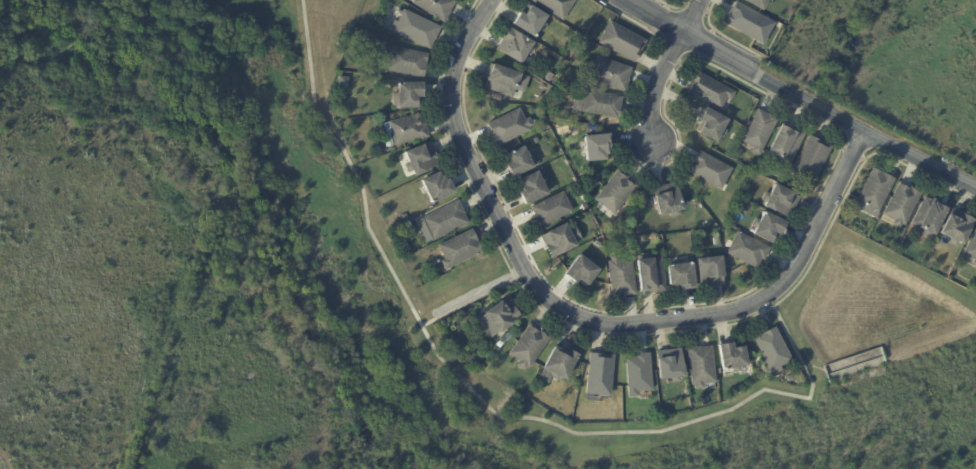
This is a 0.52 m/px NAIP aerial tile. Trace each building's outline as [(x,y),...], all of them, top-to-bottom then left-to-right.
[(414,3),(416,0),(455,0),(457,1),(451,11),(452,12),(445,23),(414,3)] [(564,20),(532,0),(577,0),(564,20)] [(765,11),(745,0),(775,0),(773,4),(770,2),(765,11)] [(769,21),(758,42),(724,23),(730,11),(732,12),(737,2),(770,20),(769,21)] [(547,16),(543,23),(546,25),(542,32),(539,30),(534,37),(514,24),(521,13),(526,16),(532,6),(547,16)] [(441,28),(431,50),(394,33),(405,11),(441,28)] [(648,41),(637,63),(601,43),(612,21),(648,41)] [(534,45),(532,49),(535,51),(532,57),(528,54),(522,64),(498,50),(510,29),(535,43),(534,45)] [(430,54),(425,78),(388,70),(392,55),(387,54),(389,46),(430,54)] [(634,69),(630,81),(631,81),(627,92),(593,80),(594,78),(589,76),(591,68),(596,70),(600,57),(634,69)] [(523,74),(517,90),(516,90),(513,98),(485,88),(488,80),(486,79),(492,63),(523,74)] [(699,71),(737,92),(733,100),(729,98),(723,110),(690,93),(696,82),(693,81),(698,71),(699,71)] [(551,74),(555,76),(550,82),(546,79),(550,73),(551,74)] [(350,78),(349,89),(339,88),(341,77),(350,78)] [(424,85),(424,96),(419,96),(419,107),(394,107),(394,93),(399,93),(399,83),(424,83),(424,85)] [(624,97),(621,116),(619,116),(619,119),(574,110),(577,97),(588,100),(589,91),(624,97)] [(724,137),(723,138),(720,137),(718,142),(697,131),(702,121),(701,121),(707,108),(729,120),(724,130),(727,131),(724,137)] [(496,144),(492,136),(493,135),(488,125),(520,109),(525,121),(530,119),(534,126),(529,128),(531,131),(497,147),(496,144)] [(761,110),(771,114),(778,117),(778,119),(781,121),(762,157),(754,152),(756,148),(744,141),(761,109),(761,110)] [(427,126),(430,137),(388,148),(384,135),(387,134),(384,124),(421,114),(423,125),(427,124),(427,126)] [(551,128),(546,131),(543,125),(548,123),(551,128)] [(785,125),(793,129),(795,126),(808,133),(792,164),(783,160),(781,165),(767,158),(784,125),(785,125)] [(610,136),(611,149),(608,149),(609,155),(607,156),(607,161),(588,162),(586,138),(610,135),(610,136)] [(813,135),(835,146),(816,184),(793,172),(812,135),(813,135)] [(430,145),(434,154),(435,154),(437,159),(434,160),(437,167),(415,176),(413,171),(407,173),(405,166),(410,164),(406,153),(430,143),(430,145)] [(513,176),(508,165),(512,163),(508,155),(524,147),(527,153),(528,153),(531,159),(533,157),(537,166),(534,167),(534,168),(514,178),(513,176)] [(694,166),(702,151),(735,169),(723,191),(690,173),(694,166)] [(885,173),(898,179),(878,219),(855,207),(876,168),(885,173)] [(629,177),(630,178),(628,180),(638,187),(616,215),(597,200),(620,170),(629,177)] [(445,179),(447,181),(449,180),(456,193),(433,204),(422,182),(440,173),(442,177),(444,176),(445,179)] [(526,204),(521,193),(523,192),(521,187),(523,186),(521,181),(538,173),(548,195),(527,206),(526,204)] [(911,187),(912,188),(913,186),(925,192),(908,227),(905,225),(903,229),(895,225),(897,221),(885,215),(902,182),(911,187)] [(661,217),(654,191),(677,184),(685,211),(679,212),(680,217),(672,219),(671,214),(661,217)] [(800,200),(790,220),(765,207),(767,203),(762,201),(766,192),(772,195),(778,184),(796,193),(796,194),(801,197),(800,200)] [(572,213),(538,229),(534,221),(537,219),(532,208),(563,193),(572,213)] [(938,201),(940,201),(939,203),(952,210),(938,237),(934,235),(931,240),(923,236),(926,230),(922,229),(921,229),(912,225),(926,197),(934,200),(935,199),(938,201)] [(460,201),(471,223),(434,242),(433,240),(434,240),(423,219),(460,200),(460,201)] [(955,209),(975,220),(975,225),(965,246),(959,243),(957,247),(948,243),(951,238),(942,234),(954,209),(955,209)] [(789,227),(784,237),(779,234),(774,245),(756,235),(758,230),(753,227),(757,219),(762,222),(767,212),(791,224),(789,227)] [(405,225),(411,222),(413,227),(407,230),(405,225)] [(548,250),(542,237),(568,224),(571,230),(577,227),(582,238),(576,241),(579,246),(553,259),(548,250)] [(475,231),(485,251),(447,270),(443,262),(448,260),(441,246),(474,229),(475,231)] [(771,251),(766,261),(764,260),(759,270),(728,254),(740,232),(773,248),(771,251)] [(965,255),(975,233),(975,260),(965,255)] [(900,249),(904,242),(909,244),(905,252),(900,249)] [(600,271),(586,289),(577,282),(576,283),(566,275),(580,256),(600,271)] [(637,295),(625,296),(624,294),(613,295),(609,262),(612,261),(611,257),(619,256),(620,261),(633,259),(637,295)] [(723,285),(712,286),(711,284),(701,285),(698,259),(724,257),(726,277),(724,277),(725,285),(723,285)] [(665,293),(653,294),(653,292),(642,293),(638,261),(661,259),(665,293)] [(696,289),(683,291),(683,287),(677,288),(677,286),(671,286),(669,267),(693,264),(696,289)] [(515,306),(524,318),(502,334),(487,314),(509,297),(515,306)] [(532,327),(540,333),(542,331),(553,338),(531,369),(529,367),(526,370),(519,366),(522,362),(511,354),(531,326),(532,327)] [(780,369),(771,373),(754,339),(777,327),(794,362),(780,369)] [(504,344),(505,345),(500,349),(497,346),(501,341),(504,344)] [(737,347),(745,345),(749,367),(740,369),(741,373),(732,375),(731,370),(724,371),(720,346),(734,344),(735,347),(737,347)] [(558,346),(570,353),(572,350),(581,355),(568,379),(561,375),(558,380),(552,376),(549,382),(540,378),(557,346),(558,346)] [(715,383),(705,384),(705,389),(697,390),(696,386),(693,386),(689,348),(701,347),(702,348),(712,347),(717,383),(715,383)] [(673,384),(673,379),(662,380),(660,360),(659,360),(658,352),(684,349),(687,378),(681,379),(681,383),(673,384)] [(592,354),(615,356),(612,397),(587,395),(591,354),(592,354)] [(653,390),(638,391),(638,396),(630,396),(627,359),(637,358),(637,355),(651,354),(653,390)] [(787,377),(795,374),(797,380),(789,382),(787,377)]
